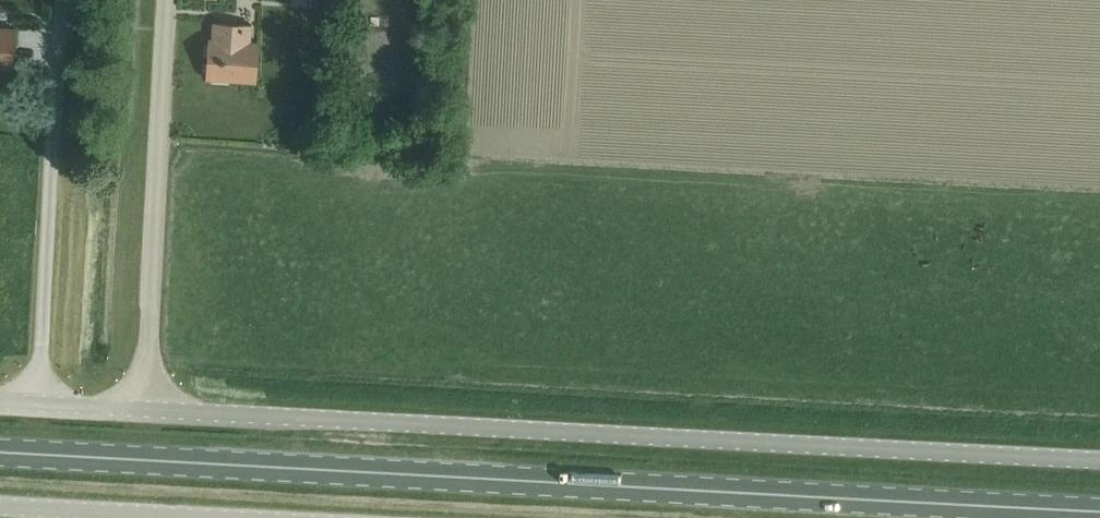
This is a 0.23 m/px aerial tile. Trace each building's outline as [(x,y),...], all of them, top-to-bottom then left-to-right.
[(256,82),(258,41),(250,41),(251,24),(213,22),(212,38),(208,38),(206,78),(256,82)] [(9,29),(0,29),(0,66),(11,66),(11,68),(12,68),(14,28),(9,27),(9,29)]
